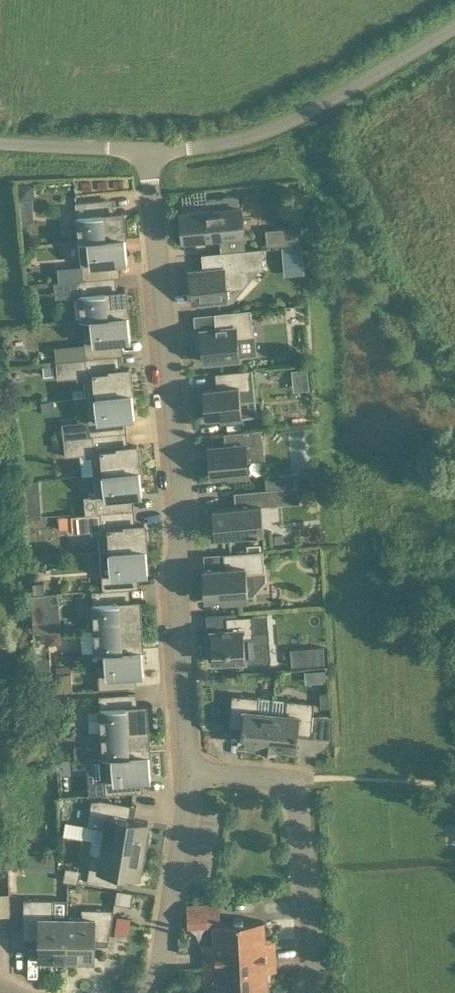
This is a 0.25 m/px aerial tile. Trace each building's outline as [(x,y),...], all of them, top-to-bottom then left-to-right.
[(35,197),(34,181),(18,182),(19,198),(20,198),(32,197),(35,197)] [(244,233),(241,205),(240,205),(239,195),(207,198),(208,208),(182,211),(184,239),(244,233)] [(80,240),(125,236),(123,211),(113,212),(113,210),(106,210),(104,198),(76,201),(80,240)] [(298,241),(297,224),(266,225),(267,242),(298,241)] [(80,240),(84,278),(84,279),(107,277),(107,273),(112,272),(111,264),(118,263),(118,261),(128,260),(125,236),(80,240)] [(284,260),(303,258),(301,244),(282,246),(284,260)] [(194,302),(204,301),(235,298),(261,266),(263,265),(262,247),(202,253),(204,268),(191,270),(188,270),(189,286),(192,285),(194,302)] [(78,294),(79,264),(56,263),(56,294),(78,294)] [(109,289),(107,277),(84,279),(84,278),(79,279),(83,318),(128,314),(126,289),(116,290),(115,288),(109,289)] [(216,327),(198,329),(199,346),(203,346),(205,361),(225,359),(241,358),(239,335),(253,334),(251,309),(235,310),(215,312),(216,327)] [(131,338),(128,314),(83,318),(86,357),(112,355),(115,354),(114,342),(121,342),(121,339),(131,338)] [(87,397),(95,396),(95,395),(132,391),(130,367),(120,368),(120,366),(113,366),(112,355),(86,357),(56,360),(58,378),(78,376),(78,379),(85,378),(87,397)] [(55,374),(54,364),(43,365),(44,375),(55,374)] [(307,365),(292,366),(293,387),(308,387),(307,365)] [(217,387),(203,388),(206,417),(220,415),(221,419),(243,417),(241,400),(256,399),(252,368),(216,372),(217,387)] [(90,434),(119,432),(118,420),(125,419),(125,417),(135,416),(132,391),(95,395),(95,396),(87,397),(89,420),(90,434)] [(42,400),(43,412),(50,412),(55,406),(54,399),(47,400),(42,400)] [(262,436),(262,428),(254,429),(245,430),(228,431),(224,432),(225,444),(209,445),(212,476),(228,474),(229,477),(251,475),(249,460),(265,458),(263,436),(262,436)] [(120,443),(119,432),(90,434),(64,437),(66,455),(92,452),(94,473),(140,468),(138,444),(127,445),(127,443),(120,443)] [(64,446),(63,437),(54,438),(54,446),(64,446)] [(140,468),(94,473),(95,491),(89,492),(89,495),(84,495),(85,513),(127,509),(126,497),(132,496),(132,494),(143,493),(140,468)] [(277,474),(279,487),(299,486),(301,486),(300,472),(277,474)] [(216,536),(236,534),(264,531),(262,503),(279,502),(278,488),(234,490),(236,506),(213,508),(216,536)] [(41,507),(27,508),(28,518),(42,517),(41,507)] [(127,509),(85,513),(71,514),(60,515),(61,529),(72,528),(72,532),(92,530),(92,533),(99,532),(100,551),(109,550),(147,548),(145,523),(135,524),(135,521),(128,522),(127,509)] [(109,550),(111,574),(102,575),(103,589),(121,588),(132,587),(131,575),(138,575),(138,573),(148,572),(147,548),(109,550)] [(264,552),(263,550),(244,551),(224,553),(225,566),(204,568),(206,598),(223,597),(223,601),(243,599),(251,599),(251,594),(249,573),(266,571),(265,561),(269,560),(268,552),(264,552)] [(103,589),(92,590),(95,627),(141,624),(139,599),(122,601),(121,588),(103,589)] [(56,593),(47,593),(49,631),(59,631),(56,593)] [(214,660),(234,659),(247,658),(247,654),(245,636),(254,635),(252,614),(247,615),(227,616),(228,629),(212,630),(214,660)] [(142,647),(141,624),(95,627),(97,652),(105,651),(105,650),(142,647)] [(50,642),(60,642),(59,631),(49,631),(50,642)] [(291,648),(292,665),(325,662),(324,645),(291,648)] [(105,650),(105,651),(106,665),(98,666),(99,689),(128,687),(127,674),(144,673),(142,647),(105,650)] [(304,670),(305,683),(326,681),(325,669),(304,670)] [(57,672),(58,691),(73,690),(71,672),(57,672)] [(328,691),(321,692),(322,707),(329,706),(328,691)] [(102,732),(148,729),(146,704),(129,705),(128,693),(99,695),(102,732)] [(261,748),(269,748),(272,711),(258,710),(259,696),(233,694),(230,725),(243,727),(241,743),(261,744),(261,748)] [(272,711),(269,748),(277,749),(277,746),(297,748),(298,732),(312,733),(315,701),(288,699),(286,713),(272,711)] [(150,753),(148,729),(102,732),(104,756),(150,753)] [(55,749),(55,732),(45,732),(46,749),(55,749)] [(74,744),(75,758),(86,757),(85,744),(74,744)] [(151,777),(150,753),(104,756),(106,793),(135,791),(134,779),(151,777)] [(101,756),(88,757),(90,791),(103,791),(101,756)] [(103,841),(147,848),(150,831),(147,830),(149,820),(129,817),(131,805),(136,806),(137,805),(101,799),(92,799),(88,824),(105,827),(103,841)] [(144,866),(147,848),(103,841),(101,855),(92,853),(87,881),(123,886),(123,885),(118,884),(120,872),(139,875),(141,865),(144,866)] [(35,869),(36,853),(25,852),(25,868),(35,869)] [(66,866),(64,880),(79,882),(81,869),(66,866)] [(132,905),(134,892),(134,891),(117,888),(115,902),(132,905)] [(0,893),(0,916),(10,915),(9,893),(0,893)] [(49,960),(67,961),(68,916),(53,916),(54,898),(24,897),(24,914),(24,929),(23,942),(25,942),(25,937),(39,938),(39,957),(49,957),(49,960)] [(221,919),(220,903),(187,904),(188,926),(210,925),(210,920),(221,919)] [(68,916),(67,961),(85,961),(85,958),(95,958),(95,939),(108,939),(107,944),(109,944),(114,908),(82,907),(82,917),(68,916)] [(204,966),(217,966),(217,964),(235,963),(235,956),(247,956),(247,949),(266,948),(264,921),(244,922),(244,918),(234,918),(235,922),(214,923),(215,950),(204,950),(204,966)] [(117,921),(115,937),(127,939),(128,933),(129,933),(130,923),(117,921)] [(188,951),(188,940),(179,940),(179,951),(188,951)] [(266,948),(247,949),(247,956),(235,956),(235,963),(217,964),(217,966),(218,992),(238,992),(248,992),(268,991),(267,963),(276,963),(276,947),(266,948)]
